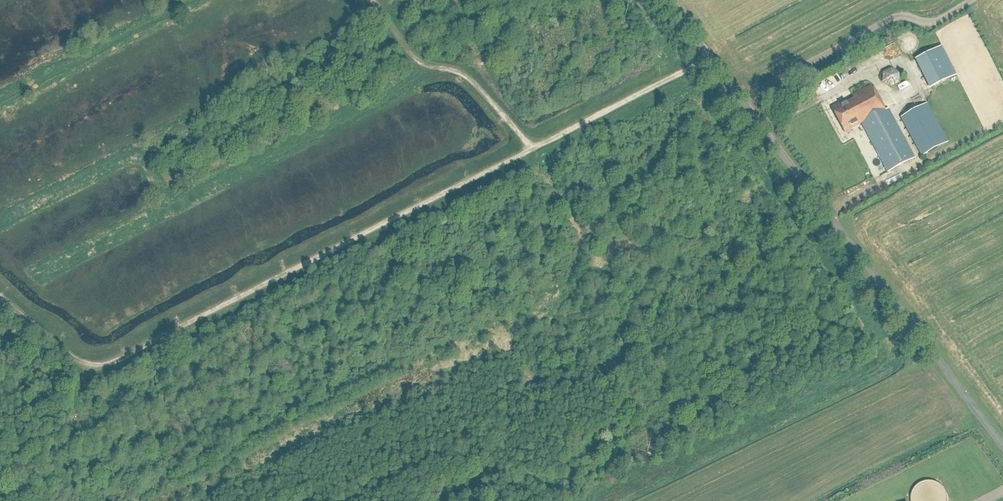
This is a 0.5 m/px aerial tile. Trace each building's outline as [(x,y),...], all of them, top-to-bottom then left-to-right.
[(941,47),(918,59),(933,88),(956,75),(941,47)] [(875,75),(890,83),(898,69),(883,61),(875,75)] [(847,101),(831,110),(844,134),(861,125),(887,174),(915,159),(888,110),(885,111),(872,86),(846,99),(847,101)] [(927,104),(901,119),(921,157),(948,142),(927,104)] [(924,482),(919,485),(914,489),(912,495),(911,500),(948,500),(948,497),(946,492),(943,488),(941,486),(936,483),(931,482),(924,482)]
